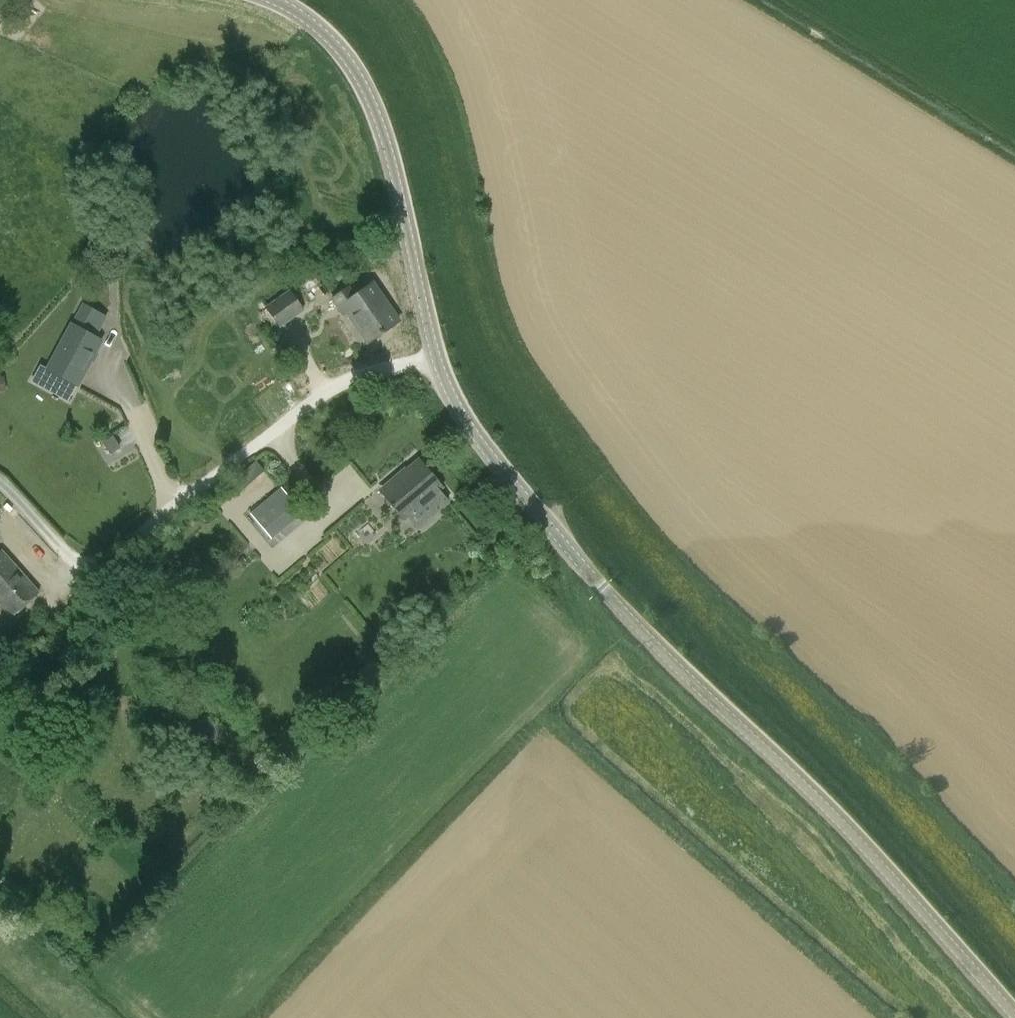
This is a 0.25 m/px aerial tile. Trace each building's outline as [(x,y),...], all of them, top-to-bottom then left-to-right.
[(399,321),(372,283),(353,297),(347,288),(332,299),(343,314),(346,312),(368,342),(399,321)] [(291,289),(266,306),(279,325),(304,308),(291,289)] [(93,362),(97,354),(94,352),(101,340),(96,338),(107,318),(83,305),(72,325),(48,369),(77,385),(90,361),(93,362)] [(104,442),(111,454),(120,449),(112,437),(104,442)] [(404,519),(428,498),(438,510),(448,500),(439,489),(442,487),(419,460),(381,493),(404,519)] [(302,512),(281,488),(270,497),(290,522),(302,512)] [(39,593),(1,551),(0,552),(0,604),(12,617),(39,593)]
